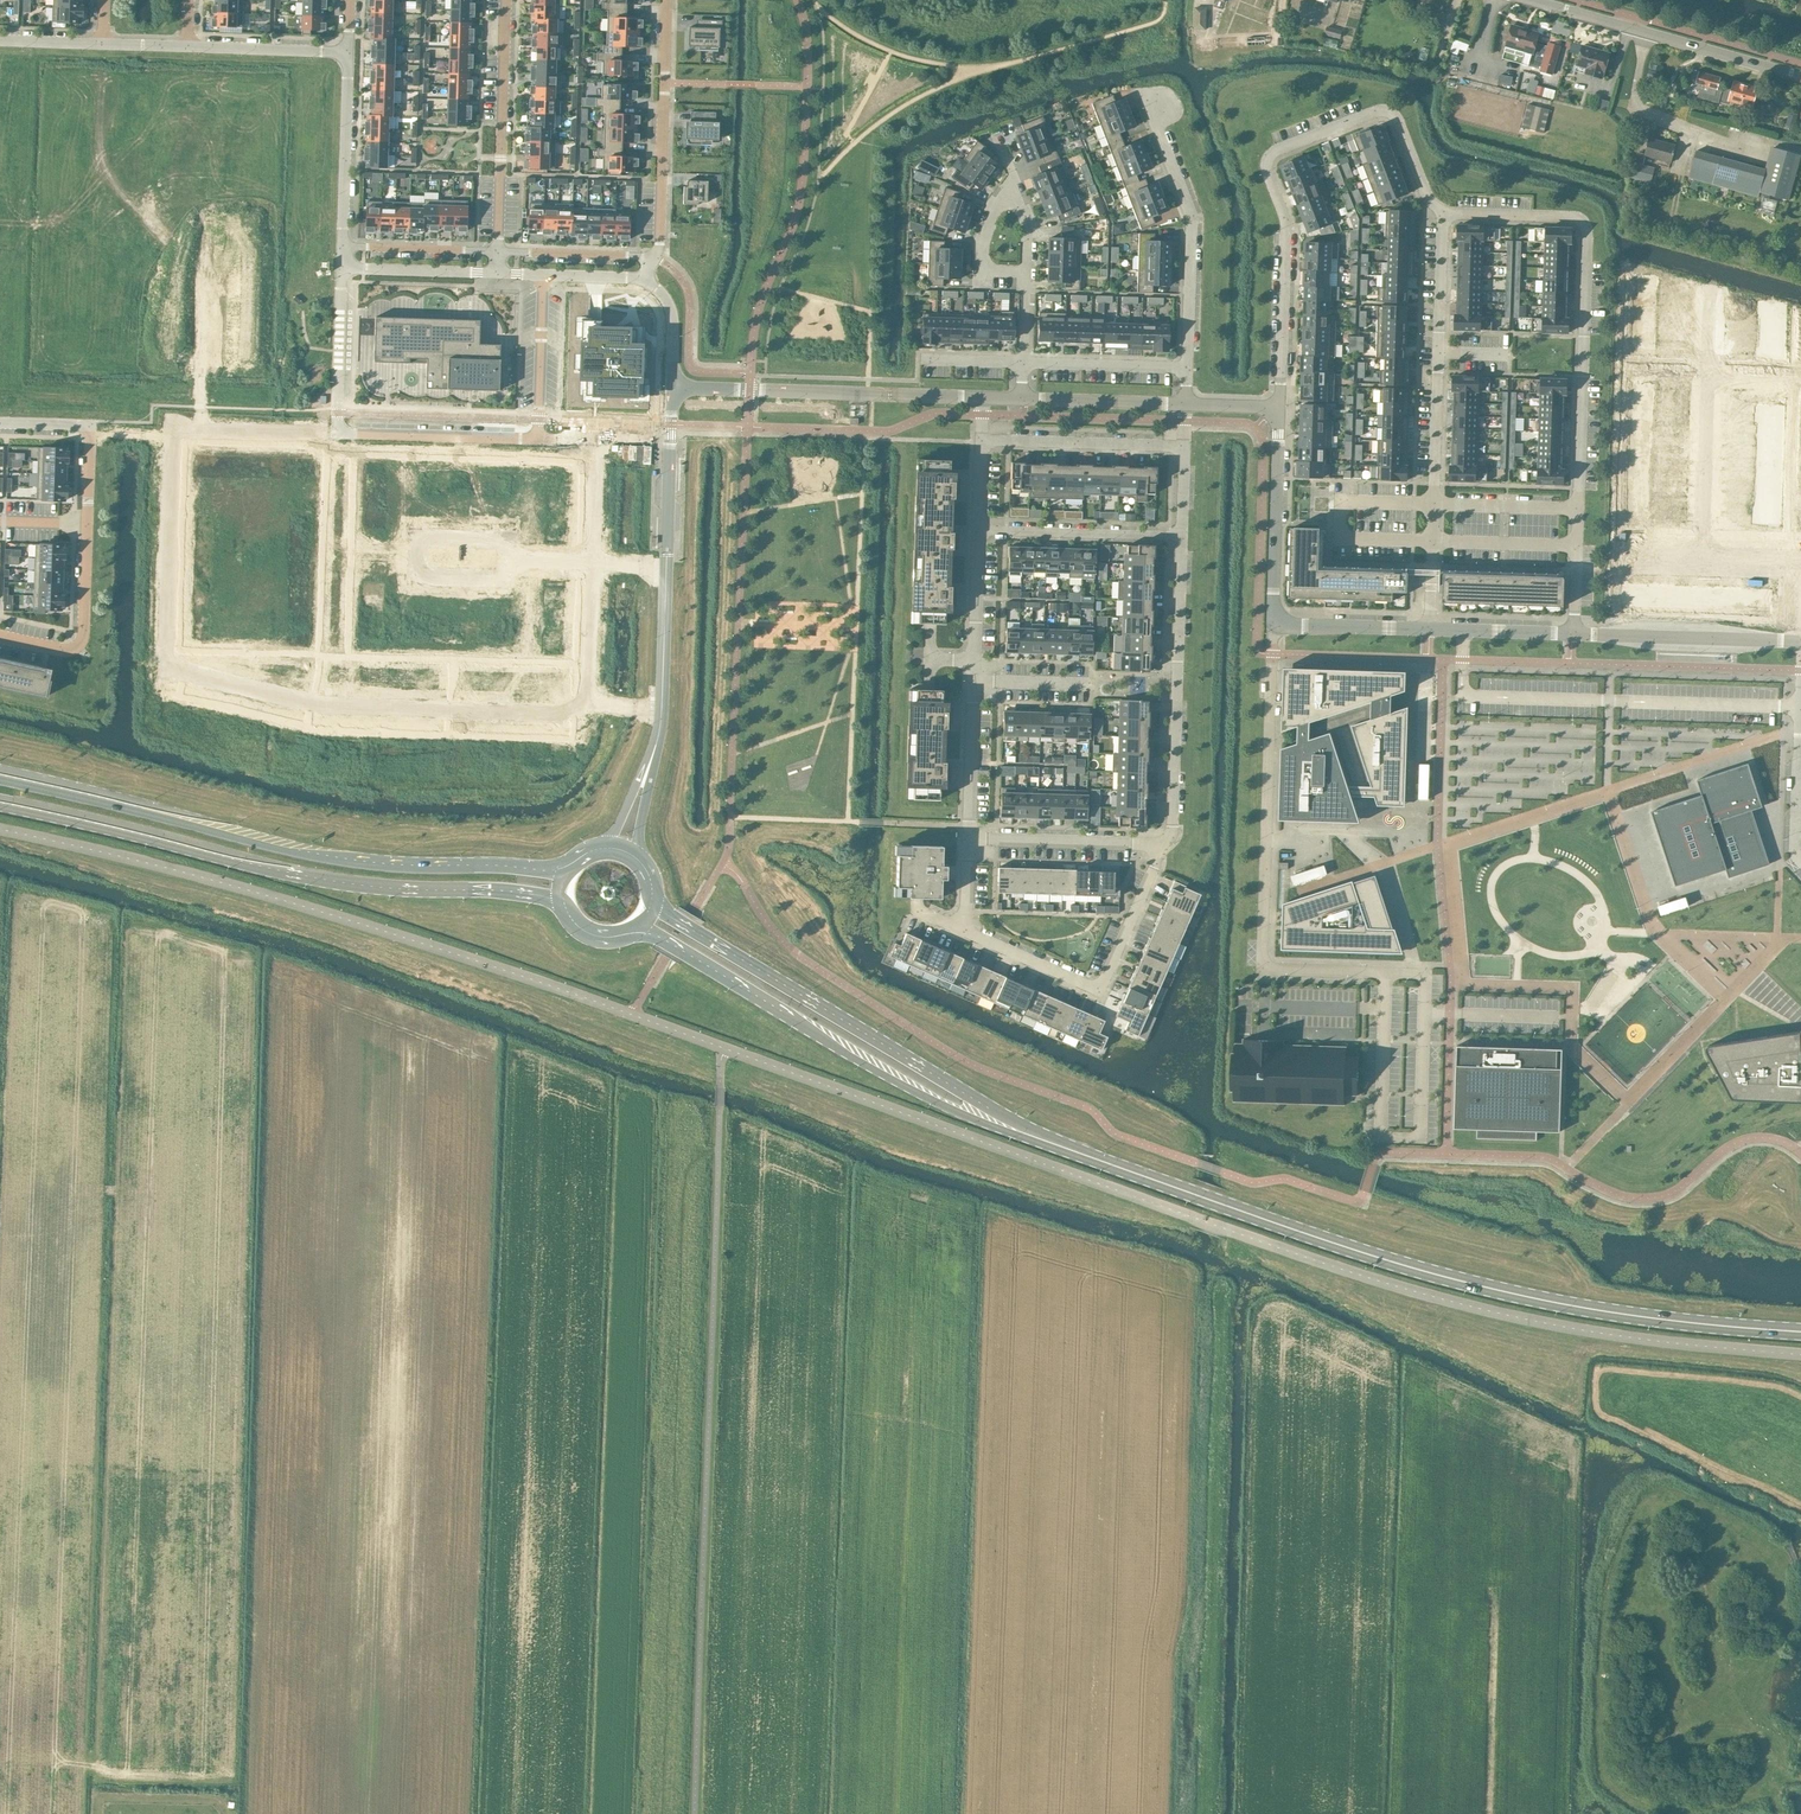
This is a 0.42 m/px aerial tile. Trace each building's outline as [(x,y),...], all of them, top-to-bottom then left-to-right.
[(214,6),(213,6),(212,12),(242,13),(243,0),(215,0),(214,6)] [(392,1),(371,0),(369,0),(369,6),(371,6),(371,13),(392,13),(392,1)] [(450,9),(473,10),(474,4),(472,4),(472,0),(451,0),(450,9)] [(640,4),(640,2),(642,2),(642,0),(608,0),(608,2),(602,2),(602,10),(626,11),(626,4),(640,4)] [(297,2),(302,2),(302,15),(323,16),(323,9),(325,9),(325,3),(297,2)] [(559,6),(529,5),(529,12),(531,12),(531,19),(559,20),(559,6)] [(83,17),(83,7),(52,6),(52,22),(74,23),(80,23),(80,17),(83,17)] [(1205,30),(1206,8),(1195,8),(1195,29),(1205,30)] [(450,22),(471,23),(471,16),(473,16),(473,10),(450,9),(450,22)] [(612,31),(607,31),(607,32),(639,33),(639,27),(641,27),(641,21),(640,21),(640,19),(626,18),(626,11),(602,10),(602,11),(607,11),(607,19),(613,19),(612,31)] [(242,13),(212,12),(212,13),(214,13),(214,19),(212,19),(212,26),(214,26),(214,27),(242,28),(242,13)] [(368,26),(391,26),(392,13),(371,13),(370,20),(369,20),(368,26)] [(325,24),(323,24),(323,16),(302,15),(301,34),(310,35),(310,30),(323,30),(324,30),(325,24)] [(559,20),(531,19),(534,19),(534,26),(532,26),(532,33),(534,33),(562,34),(562,33),(556,33),(557,20),(559,20)] [(688,27),(688,29),(690,29),(690,31),(689,31),(689,46),(698,46),(697,51),(708,51),(708,50),(708,46),(713,46),(717,46),(718,33),(717,33),(717,30),(721,30),(722,20),(703,20),(703,21),(704,21),(704,28),(688,27)] [(473,36),(473,30),(471,30),(471,23),(450,22),(450,35),(473,36)] [(1539,33),(1538,33),(1538,35),(1520,30),(1521,28),(1511,25),(1502,60),(1505,52),(1523,57),(1525,49),(1533,51),(1529,66),(1541,69),(1540,71),(1552,74),(1560,46),(1548,43),(1547,46),(1536,43),(1539,33)] [(391,26),(368,26),(368,32),(370,32),(370,38),(394,39),(391,39),(391,26)] [(1327,27),(1325,34),(1339,38),(1342,31),(1327,27)] [(639,33),(607,32),(606,45),(603,45),(603,53),(597,52),(597,53),(621,54),(622,46),(639,47),(639,45),(641,45),(641,39),(639,39),(639,33)] [(532,46),(562,47),(562,34),(534,33),(534,40),(532,39),(532,46)] [(470,49),(471,42),(472,42),(473,36),(450,35),(449,48),(470,49)] [(1218,48),(1237,48),(1236,37),(1218,38),(1218,48)] [(1252,46),(1266,45),(1265,37),(1251,38),(1252,46)] [(394,39),(370,38),(370,39),(373,39),(373,46),(371,46),(371,51),(394,52),(394,39)] [(1199,50),(1214,49),(1213,39),(1198,40),(1199,50)] [(1582,45),(1577,65),(1586,68),(1585,73),(1602,78),(1603,73),(1604,73),(1610,53),(1609,53),(1609,54),(1593,50),(1593,49),(1582,45)] [(531,60),(555,60),(556,47),(562,48),(562,47),(532,46),(533,46),(533,53),(531,53),(531,60)] [(472,61),(472,55),(470,55),(470,49),(449,48),(449,61),(472,61)] [(373,64),(394,65),(394,52),(371,51),(371,57),(373,57),(373,64)] [(635,70),(636,70),(636,63),(635,63),(635,61),(621,61),(621,54),(597,53),(597,61),(602,61),(602,75),(634,76),(635,70)] [(555,60),(531,60),(533,60),(533,67),(531,66),(531,73),(561,74),(555,74),(555,60)] [(449,61),(448,73),(470,74),(470,67),(472,67),(472,61),(449,61)] [(393,78),(394,65),(373,64),(372,71),(371,71),(370,77),(393,78)] [(76,65),(76,77),(98,77),(98,65),(76,65)] [(193,68),(192,80),(214,80),(215,69),(193,68)] [(1655,72),(1649,71),(1647,78),(1654,79),(1655,72)] [(303,72),(303,86),(325,87),(326,73),(303,72)] [(1718,103),(1722,90),(1717,89),(1720,78),(1699,72),(1694,89),(1699,91),(1697,97),(1718,103)] [(448,73),(448,82),(448,86),(471,87),(471,81),(469,81),(470,74),(448,73)] [(530,87),(560,88),(561,74),(531,73),(530,80),(532,80),(532,87),(530,87)] [(1500,75),(1498,84),(1510,86),(1511,77),(1500,75)] [(76,77),(76,88),(97,89),(98,77),(76,77)] [(393,78),(370,77),(370,83),(372,83),(372,90),(393,91),(393,78)] [(192,80),(192,90),(214,91),(214,80),(192,80)] [(1724,87),(1720,102),(1728,104),(1729,102),(1744,106),(1743,110),(1751,112),(1756,93),(1753,93),(1754,87),(1733,82),(1731,89),(1724,87)] [(595,106),(620,107),(620,100),(634,100),(634,98),(636,98),(636,92),(634,92),(634,85),(602,84),(601,98),(595,98),(595,106)] [(303,86),(302,100),(325,100),(325,87),(303,86)] [(448,86),(448,99),(469,100),(469,93),(471,93),(471,87),(448,86)] [(1538,86),(1536,94),(1542,95),(1544,87),(1538,86)] [(530,100),(560,101),(554,101),(555,88),(560,88),(530,87),(530,93),(532,93),(532,100),(530,100)] [(76,88),(75,99),(97,100),(97,89),(76,88)] [(192,90),(192,101),(214,102),(214,91),(192,90)] [(370,103),(392,103),(393,91),(372,90),(371,97),(370,97),(370,103)] [(1099,124),(1129,112),(1124,99),(1115,102),(1112,95),(1091,103),(1099,124)] [(75,99),(75,111),(97,111),(97,100),(75,99)] [(470,113),(470,107),(468,107),(469,100),(448,99),(447,112),(470,113)] [(302,100),(302,113),(325,114),(325,100),(302,100)] [(529,114),(559,115),(560,101),(530,100),(530,107),(531,107),(531,114),(529,114)] [(192,101),(191,112),(213,112),(214,102),(192,101)] [(392,116),(392,103),(370,103),(371,103),(371,115),(367,115),(392,116)] [(1527,104),(1522,127),(1544,132),(1549,109),(1527,104)] [(636,129),(636,123),(638,123),(639,117),(637,117),(637,115),(619,114),(620,107),(595,106),(595,107),(601,107),(601,114),(604,114),(604,128),(636,129)] [(75,111),(74,122),(96,123),(97,111),(75,111)] [(191,112),(191,122),(213,123),(213,112),(191,112)] [(447,125),(468,126),(468,118),(470,119),(470,113),(447,112),(447,125)] [(685,121),(685,139),(686,139),(686,145),(701,145),(701,140),(711,140),(711,141),(712,141),(712,139),(717,139),(717,124),(715,124),(715,112),(690,112),(690,122),(685,121)] [(1129,112),(1099,124),(1108,145),(1122,139),(1119,132),(1134,126),(1129,112)] [(302,113),(301,127),(324,127),(325,114),(302,113)] [(527,127),(553,128),(554,115),(559,115),(529,114),(529,120),(531,120),(531,127),(527,127)] [(392,116),(367,115),(367,122),(365,122),(365,128),(388,129),(388,116),(392,117),(392,116)] [(1793,127),(1796,117),(1789,115),(1786,125),(1793,127)] [(1015,135),(1021,149),(1050,137),(1042,116),(1021,125),(1024,132),(1015,135)] [(71,133),(98,134),(96,133),(96,123),(74,122),(74,133),(71,133)] [(191,122),(191,133),(213,134),(213,123),(191,122)] [(1387,141),(1389,140),(1383,126),(1370,131),(1369,129),(1360,132),(1361,135),(1353,138),(1359,152),(1364,150),(1387,141)] [(301,127),(301,141),(324,141),(324,127),(301,127)] [(553,128),(527,127),(527,134),(525,134),(525,141),(527,141),(555,142),(555,141),(549,141),(550,128),(553,129),(553,128)] [(366,141),(388,142),(388,129),(365,128),(365,134),(367,134),(366,141)] [(597,149),(622,150),(622,142),(636,143),(636,141),(638,141),(638,135),(636,135),(636,129),(604,128),(603,149),(597,148),(597,149)] [(191,133),(190,144),(212,144),(213,134),(191,133)] [(1059,158),(1050,137),(1021,149),(1026,163),(1042,157),(1044,164),(1059,158)] [(1335,147),(1341,145),(1338,138),(1332,140),(1335,147)] [(1670,163),(1675,145),(1649,138),(1644,156),(1670,163)] [(1116,166),(1145,154),(1140,141),(1125,147),(1122,139),(1108,145),(1116,166)] [(969,163),(989,178),(998,166),(990,160),(995,154),(976,140),(963,159),(969,163)] [(388,142),(366,141),(366,148),(365,148),(364,154),(387,155),(388,142)] [(526,154),(555,155),(555,142),(527,141),(526,148),(525,148),(524,154),(526,154)] [(1325,151),(1331,149),(1329,141),(1322,144),(1325,151)] [(1369,162),(1392,153),(1387,141),(1364,150),(1369,162)] [(190,144),(190,154),(212,155),(212,144),(190,144)] [(1788,200),(1800,155),(1773,147),(1760,193),(1788,200)] [(622,150),(597,149),(597,157),(603,157),(602,171),(608,171),(608,175),(620,175),(620,171),(635,172),(635,166),(637,166),(637,159),(635,159),(635,157),(621,157),(622,150)] [(1758,197),(1759,193),(1766,170),(1695,151),(1688,177),(1758,197)] [(1368,178),(1397,167),(1392,153),(1369,162),(1362,165),(1368,178)] [(190,154),(190,165),(212,166),(212,155),(190,154)] [(387,155),(364,154),(364,160),(366,160),(366,167),(387,168),(387,155)] [(526,154),(526,161),(524,161),(524,168),(526,168),(554,169),(555,155),(526,154)] [(1145,154),(1116,166),(1124,187),(1145,179),(1145,178),(1138,181),(1135,174),(1151,168),(1145,154)] [(1286,180),(1311,170),(1309,170),(1304,157),(1303,157),(1302,155),(1294,158),(1295,160),(1281,166),(1286,180)] [(1032,177),(1037,191),(1067,179),(1062,166),(1059,158),(1044,164),(1038,166),(1041,174),(1032,177)] [(49,161),(49,173),(61,174),(62,161),(49,161)] [(924,162),(921,169),(928,173),(930,169),(929,164),(924,162)] [(1344,172),(1351,169),(1348,162),(1341,165),(1344,172)] [(989,178),(969,163),(961,174),(955,169),(950,177),(968,190),(973,184),(980,189),(989,178)] [(1089,171),(1086,163),(1079,166),(1082,173),(1089,171)] [(1631,177),(1650,182),(1654,168),(1635,163),(1631,177)] [(190,165),(189,174),(189,175),(211,176),(212,166),(190,165)] [(1334,176),(1341,173),(1338,166),(1332,169),(1334,176)] [(1373,192),(1403,180),(1397,167),(1368,178),(1373,192)] [(1351,169),(1344,172),(1347,180),(1354,177),(1351,169)] [(1293,192),(1316,183),(1311,170),(1286,180),(1287,180),(1288,180),(1293,192)] [(915,171),(913,177),(924,180),(926,174),(915,171)] [(1091,178),(1089,171),(1082,173),(1085,181),(1091,178)] [(1341,173),(1334,176),(1337,183),(1344,181),(1341,173)] [(1072,193),(1067,179),(1037,191),(1042,204),(1072,193)] [(1132,208),(1162,196),(1157,183),(1148,186),(1145,179),(1124,187),(1132,208)] [(686,186),(682,186),(682,204),(697,204),(697,202),(706,202),(706,181),(686,180),(686,186)] [(1298,205),(1328,194),(1322,180),(1316,183),(1293,192),(1298,205)] [(1403,180),(1373,192),(1378,205),(1408,194),(1403,180)] [(1097,191),(1094,184),(1087,187),(1090,194),(1097,191)] [(945,187),(938,208),(968,219),(973,205),(957,199),(959,192),(945,187)] [(1355,199),(1361,196),(1358,189),(1352,191),(1355,199)] [(1080,213),(1077,206),(1072,193),(1042,204),(1048,218),(1056,214),(1059,222),(1080,213)] [(1345,203),(1351,200),(1348,193),(1342,195),(1345,203)] [(1110,194),(1103,197),(1105,203),(1112,201),(1110,194)] [(1303,219),(1333,207),(1328,194),(1298,205),(1303,219)] [(1162,196),(1132,208),(1140,229),(1155,223),(1152,216),(1167,210),(1162,196)] [(1361,196),(1355,199),(1357,206),(1364,203),(1361,196)] [(416,231),(423,231),(424,199),(423,203),(409,202),(408,231),(408,233),(416,233),(416,231)] [(437,230),(437,228),(438,200),(424,199),(423,231),(423,228),(430,228),(430,230),(437,230)] [(451,231),(452,229),(452,200),(438,200),(437,228),(444,228),(444,230),(451,231)] [(452,229),(458,229),(458,231),(466,231),(466,229),(467,201),(452,200),(452,229)] [(1351,200),(1345,203),(1347,210),(1354,207),(1351,200)] [(373,230),(380,230),(381,202),(366,201),(365,229),(366,229),(366,231),(373,232),(373,230)] [(387,230),(394,230),(395,202),(381,202),(380,230),(380,232),(387,232),(387,230)] [(409,202),(395,202),(394,230),(394,232),(402,232),(402,231),(408,231),(409,202)] [(543,203),(529,203),(528,231),(528,233),(536,233),(536,231),(542,232),(543,203)] [(550,232),(557,232),(558,204),(543,203),(542,232),(542,234),(550,234),(550,232)] [(564,232),(571,233),(570,236),(571,236),(572,204),(558,204),(557,232),(557,234),(564,234),(564,232)] [(572,208),(572,204),(571,236),(578,236),(578,238),(585,238),(585,237),(586,208),(572,208)] [(271,206),(271,228),(280,228),(281,206),(272,206),(271,206)] [(281,206),(280,228),(290,228),(291,206),(281,206)] [(291,206),(290,228),(300,229),(301,207),(291,206)] [(301,207),(300,229),(310,229),(311,207),(301,207)] [(311,207),(310,229),(321,229),(322,207),(311,207)] [(1333,207),(1303,219),(1309,233),(1320,228),(1322,232),(1331,230),(1329,225),(1338,221),(1333,207)] [(600,237),(600,214),(586,214),(587,208),(586,208),(585,237),(592,237),(592,239),(599,239),(600,237)] [(963,233),(968,219),(938,208),(931,230),(945,235),(948,227),(963,233)] [(1413,225),(1414,212),(1386,211),(1385,224),(1413,225)] [(614,239),(614,238),(615,212),(614,212),(614,215),(600,214),(600,237),(606,237),(606,239),(614,239)] [(629,213),(615,212),(614,238),(620,238),(620,240),(628,240),(628,238),(629,213)] [(1113,225),(1115,234),(1123,232),(1122,224),(1113,225)] [(1413,238),(1413,225),(1385,224),(1385,237),(1413,238)] [(1494,240),(1495,227),(1480,226),(1480,225),(1469,224),(1469,226),(1458,225),(1458,239),(1494,240)] [(1561,229),(1561,227),(1550,227),(1550,228),(1534,228),(1534,241),(1571,243),(1571,229),(1561,229)] [(1139,233),(1138,256),(1170,257),(1170,242),(1154,241),(1154,234),(1139,233)] [(1413,250),(1413,238),(1385,237),(1390,238),(1390,250),(1413,250)] [(1049,238),(1049,253),(1080,254),(1081,239),(1049,238)] [(1494,241),(1494,240),(1458,239),(1460,239),(1459,252),(1482,253),(1483,240),(1494,241)] [(929,241),(928,263),(960,264),(960,249),(944,249),(944,241),(929,241)] [(1571,243),(1534,241),(1534,242),(1546,242),(1545,255),(1568,255),(1569,243),(1571,243)] [(1306,258),(1331,258),(1338,259),(1339,243),(1307,242),(1306,258)] [(1412,263),(1413,250),(1390,250),(1389,263),(1412,263)] [(1482,265),(1482,253),(1459,252),(1459,265),(1482,265)] [(1080,268),(1080,254),(1049,253),(1048,267),(1080,268)] [(1568,268),(1568,255),(1545,255),(1545,267),(1568,268)] [(1138,256),(1137,270),(1169,271),(1170,257),(1138,256)] [(1330,272),(1331,258),(1306,258),(1306,271),(1304,271),(1330,272)] [(959,279),(960,264),(928,263),(927,285),(943,286),(943,278),(959,279)] [(1412,276),(1412,263),(1389,263),(1389,275),(1384,275),(1412,276)] [(1481,278),(1482,265),(1459,265),(1459,277),(1481,278)] [(1079,290),(1080,268),(1048,267),(1048,282),(1064,282),(1064,290),(1079,290)] [(1567,281),(1568,268),(1545,267),(1545,280),(1567,281)] [(1137,270),(1137,292),(1152,293),(1152,285),(1169,285),(1169,271),(1137,270)] [(1330,273),(1330,272),(1304,271),(1304,286),(1330,286),(1329,286),(1329,273),(1330,273)] [(1412,277),(1412,276),(1384,275),(1383,288),(1378,287),(1378,288),(1406,289),(1407,277),(1412,277)] [(1633,276),(1633,288),(1655,289),(1655,277),(1633,276)] [(1481,291),(1481,278),(1459,277),(1458,290),(1481,291)] [(1567,294),(1567,281),(1545,280),(1544,293),(1567,294)] [(1330,300),(1330,286),(1304,286),(1305,286),(1305,300),(1330,300)] [(1406,302),(1406,289),(1378,288),(1378,301),(1406,302)] [(1633,288),(1633,300),(1655,301),(1655,289),(1633,288)] [(1481,304),(1481,291),(1458,290),(1458,303),(1481,304)] [(1567,307),(1567,294),(1544,293),(1544,306),(1567,307)] [(1329,314),(1330,300),(1305,300),(1304,314),(1329,314)] [(1633,300),(1632,311),(1654,312),(1655,301),(1633,300)] [(1480,316),(1481,304),(1458,303),(1457,315),(1455,315),(1455,316),(1492,317),(1492,316),(1480,316)] [(1760,303),(1759,315),(1784,316),(1784,304),(1760,303)] [(1377,319),(1405,320),(1406,307),(1378,306),(1377,319)] [(1566,319),(1567,307),(1544,306),(1543,318),(1532,318),(1568,319),(1566,319)] [(987,338),(999,339),(1000,311),(1000,316),(987,315),(986,343),(987,343),(987,338)] [(1014,311),(1000,311),(999,339),(1013,339),(1014,311)] [(1632,311),(1632,323),(1654,323),(1654,312),(1632,311)] [(1038,340),(1051,340),(1052,312),(1039,312),(1038,340)] [(1065,313),(1052,312),(1051,340),(1064,341),(1065,313)] [(922,334),(922,343),(935,343),(936,314),(923,313),(922,326),(920,326),(920,334),(922,334)] [(1064,341),(1077,341),(1078,318),(1065,318),(1065,313),(1064,341)] [(936,342),(948,342),(949,314),(936,314),(935,343),(936,343),(936,342)] [(949,314),(948,342),(961,342),(962,314),(949,314)] [(974,315),(962,314),(961,342),(974,343),(974,315)] [(1336,315),(1329,314),(1304,314),(1304,328),(1336,329),(1336,315)] [(974,343),(986,343),(987,315),(974,315),(974,343)] [(1759,315),(1759,316),(1762,316),(1762,327),(1784,327),(1784,316),(1759,315)] [(1491,330),(1492,317),(1455,316),(1455,329),(1465,330),(1465,331),(1476,331),(1476,330),(1491,330)] [(425,388),(499,391),(500,344),(479,344),(480,320),(375,317),(374,362),(409,363),(426,363),(425,388)] [(1091,319),(1078,318),(1077,341),(1090,342),(1091,319)] [(1568,333),(1568,319),(1532,318),(1531,332),(1546,332),(1546,333),(1557,334),(1557,333),(1568,333)] [(1102,347),(1103,319),(1091,319),(1090,342),(1102,342),(1102,347)] [(1104,319),(1103,319),(1102,347),(1115,347),(1116,324),(1104,324),(1104,319)] [(1405,332),(1405,320),(1377,319),(1377,332),(1405,332)] [(581,320),(579,378),(585,378),(584,396),(642,397),(643,378),(640,378),(641,346),(634,346),(635,329),(601,327),(601,320),(581,320)] [(67,321),(67,335),(89,335),(90,322),(67,321)] [(1154,326),(1142,325),(1141,348),(1153,349),(1153,350),(1154,350),(1155,321),(1154,321),(1154,326)] [(1154,350),(1167,351),(1167,342),(1169,342),(1169,334),(1167,333),(1168,321),(1155,321),(1154,350)] [(1632,323),(1632,334),(1654,335),(1654,323),(1632,323)] [(1129,325),(1116,324),(1115,347),(1128,348),(1129,325)] [(1128,348),(1141,348),(1142,325),(1129,325),(1128,348)] [(1762,327),(1761,338),(1783,339),(1784,327),(1762,327)] [(1335,343),(1336,329),(1304,328),(1303,342),(1335,343)] [(1404,346),(1405,332),(1377,332),(1377,345),(1404,346)] [(1632,334),(1631,345),(1653,346),(1654,335),(1632,334)] [(67,335),(66,348),(89,349),(89,335),(67,335)] [(1758,349),(1783,350),(1783,339),(1761,338),(1761,349),(1758,349)] [(1335,358),(1335,343),(1303,342),(1303,356),(1301,356),(1301,357),(1335,358)] [(1404,358),(1404,346),(1377,345),(1376,358),(1409,359),(1409,358),(1404,358)] [(1631,345),(1631,357),(1653,358),(1653,346),(1631,345)] [(66,348),(66,362),(89,362),(89,349),(66,348)] [(1758,349),(1758,361),(1782,362),(1783,350),(1758,349)] [(1335,358),(1301,357),(1301,371),(1334,372),(1334,371),(1333,371),(1333,358),(1335,358)] [(1409,371),(1409,359),(1376,358),(1386,359),(1386,370),(1409,371)] [(66,362),(65,375),(88,376),(89,362),(66,362)] [(1409,371),(1386,370),(1381,370),(1380,384),(1408,385),(1409,371)] [(1334,387),(1334,372),(1301,371),(1302,371),(1302,386),(1334,387)] [(65,375),(65,389),(88,389),(88,376),(65,375)] [(1475,377),(1475,376),(1464,375),(1464,377),(1453,376),(1453,390),(1489,391),(1490,378),(1475,377)] [(1556,380),(1556,378),(1545,378),(1545,379),(1530,379),(1529,392),(1566,394),(1566,380),(1556,380)] [(1629,385),(1629,397),(1651,398),(1651,386),(1629,385)] [(1333,401),(1334,387),(1302,386),(1301,400),(1333,401)] [(1380,402),(1385,402),(1407,403),(1408,389),(1380,388),(1380,402)] [(65,389),(64,403),(87,404),(88,389),(65,389)] [(1489,392),(1489,391),(1453,390),(1455,391),(1454,403),(1477,404),(1478,391),(1489,392)] [(1566,394),(1529,392),(1529,393),(1541,393),(1540,406),(1563,406),(1564,394),(1566,394)] [(1629,397),(1629,409),(1650,409),(1651,398),(1629,397)] [(1407,416),(1407,403),(1385,402),(1384,415),(1407,416)] [(1477,416),(1477,404),(1454,403),(1454,416),(1477,416)] [(1301,419),(1326,420),(1326,405),(1301,405),(1301,419)] [(1563,419),(1563,406),(1540,406),(1540,418),(1563,419)] [(1757,407),(1757,419),(1781,420),(1782,408),(1757,407)] [(1629,409),(1628,420),(1650,421),(1650,409),(1629,409)] [(1407,428),(1407,416),(1384,415),(1384,427),(1407,428)] [(1476,429),(1477,416),(1454,416),(1454,428),(1476,429)] [(1563,432),(1563,419),(1540,418),(1540,431),(1563,432)] [(1333,420),(1326,420),(1301,419),(1300,433),(1332,435),(1333,420)] [(1757,419),(1757,420),(1760,420),(1759,430),(1781,431),(1781,420),(1757,419)] [(1628,420),(1628,431),(1650,432),(1650,421),(1628,420)] [(1406,441),(1407,428),(1384,427),(1383,440),(1406,441)] [(1476,442),(1476,429),(1454,428),(1453,441),(1476,442)] [(1759,430),(1759,442),(1781,443),(1781,431),(1759,430)] [(1562,445),(1563,432),(1540,431),(1539,444),(1562,445)] [(1628,431),(1627,443),(1649,443),(1650,432),(1628,431)] [(1332,449),(1332,435),(1300,433),(1300,448),(1330,449),(1332,449)] [(1378,440),(1377,453),(1378,453),(1383,453),(1406,454),(1406,441),(1383,440),(1378,440)] [(1476,455),(1476,442),(1453,441),(1453,454),(1476,455)] [(1759,442),(1759,453),(1780,454),(1781,443),(1759,442)] [(1627,443),(1627,454),(1649,455),(1649,443),(1627,443)] [(1562,458),(1562,445),(1539,444),(1539,457),(1562,458)] [(68,462),(68,452),(66,452),(67,448),(61,448),(38,447),(38,461),(68,462)] [(1300,448),(1299,461),(1330,463),(1330,449),(1300,448)] [(1378,453),(1378,466),(1407,467),(1407,466),(1405,466),(1406,454),(1383,453),(1378,453)] [(1759,453),(1758,465),(1780,465),(1780,454),(1759,453)] [(1475,467),(1476,455),(1453,454),(1452,466),(1450,466),(1450,467),(1487,468),(1487,467),(1475,467)] [(1627,454),(1627,465),(1649,466),(1649,455),(1627,454)] [(1561,470),(1562,458),(1539,457),(1538,469),(1527,469),(1563,470),(1561,470)] [(938,460),(917,459),(916,496),(915,533),(914,550),(913,587),(912,623),(912,625),(944,626),(944,624),(945,611),(949,611),(949,606),(953,478),(953,479),(953,474),(949,474),(949,460),(938,460)] [(68,462),(38,461),(37,473),(66,474),(66,462),(68,462)] [(1330,463),(1299,461),(1298,461),(1298,477),(1330,478),(1330,463)] [(1028,498),(1029,498),(1030,464),(1024,464),(1024,463),(1011,462),(1010,479),(1011,479),(1011,489),(1019,489),(1018,492),(1029,492),(1028,498)] [(1040,464),(1030,464),(1029,498),(1047,498),(1048,463),(1040,463),(1040,464)] [(1065,499),(1066,465),(1056,465),(1056,464),(1048,463),(1047,498),(1065,499)] [(1065,499),(1082,499),(1083,464),(1075,464),(1075,466),(1066,465),(1065,499)] [(1083,494),(1100,494),(1101,466),(1091,466),(1091,465),(1083,464),(1082,499),(1083,499),(1083,494)] [(1111,465),(1111,467),(1101,466),(1100,494),(1118,495),(1119,466),(1111,465)] [(1627,465),(1626,477),(1648,478),(1649,466),(1627,465)] [(1758,465),(1758,476),(1779,477),(1780,465),(1758,465)] [(431,466),(430,488),(440,488),(441,466),(431,466)] [(441,466),(440,488),(450,489),(451,466),(441,466)] [(451,466),(450,489),(460,489),(461,467),(451,466)] [(1127,466),(1119,466),(1118,495),(1135,495),(1135,501),(1137,468),(1127,467),(1127,466)] [(1143,466),(1143,468),(1137,468),(1135,501),(1146,502),(1146,494),(1154,494),(1154,484),(1155,484),(1156,467),(1143,466)] [(1407,480),(1407,467),(1378,466),(1377,479),(1407,480)] [(461,467),(460,489),(470,489),(471,467),(461,467)] [(471,467),(470,489),(480,490),(481,467),(471,467)] [(481,467),(480,490),(490,490),(490,468),(481,467)] [(1487,481),(1487,468),(1450,467),(1450,480),(1460,481),(1460,482),(1472,482),(1472,481),(1487,481)] [(490,468),(490,490),(500,490),(500,468),(490,468)] [(1563,484),(1563,470),(1527,469),(1526,483),(1541,483),(1541,485),(1552,485),(1552,484),(1563,484)] [(65,487),(66,474),(37,473),(37,486),(67,487),(65,487)] [(363,475),(363,485),(385,485),(386,475),(363,475)] [(1758,476),(1757,487),(1779,488),(1779,477),(1758,476)] [(1626,477),(1626,488),(1648,489),(1648,478),(1626,477)] [(363,485),(363,495),(385,495),(385,485),(363,485)] [(67,497),(67,487),(37,486),(37,500),(57,500),(59,500),(65,501),(65,497),(67,497)] [(1757,487),(1757,499),(1779,499),(1779,488),(1757,487)] [(1626,488),(1626,500),(1648,500),(1648,489),(1626,488)] [(363,495),(362,505),(385,505),(385,495),(363,495)] [(1754,509),(1754,510),(1778,511),(1779,499),(1757,499),(1757,510),(1754,509)] [(1626,500),(1625,511),(1647,512),(1648,500),(1626,500)] [(362,505),(362,515),(384,515),(385,505),(362,505)] [(1754,510),(1753,522),(1778,523),(1778,511),(1754,510)] [(1625,511),(1625,523),(1647,524),(1647,512),(1625,511)] [(362,524),(384,525),(384,515),(362,515),(362,524)] [(290,516),(290,530),(312,531),(315,531),(315,517),(290,516)] [(359,530),(359,531),(359,538),(384,539),(384,525),(362,524),(360,524),(359,527),(359,528),(359,530)] [(1319,529),(1291,528),(1289,597),(1393,601),(1393,590),(1407,591),(1407,584),(1408,568),(1407,568),(1407,573),(1318,570),(1319,529)] [(290,530),(290,543),(312,543),(312,531),(290,530)] [(290,543),(289,555),(312,556),(312,543),(290,543)] [(63,545),(57,544),(55,544),(35,544),(35,557),(65,558),(65,548),(63,548),(63,545)] [(1126,553),(1124,553),(1124,563),(1152,564),(1152,558),(1153,558),(1154,545),(1137,544),(1137,546),(1127,545),(1126,553)] [(1008,546),(1008,557),(1009,557),(1008,570),(1008,576),(1021,576),(1021,570),(1022,548),(1016,548),(1016,547),(1008,546)] [(1033,571),(1034,548),(1022,548),(1021,570),(1033,571)] [(1045,577),(1046,549),(1034,548),(1033,571),(1044,571),(1044,577),(1045,577)] [(1057,577),(1058,549),(1046,549),(1045,577),(1057,577)] [(1069,578),(1070,549),(1058,549),(1057,577),(1058,577),(1058,572),(1069,572),(1069,578)] [(1081,578),(1082,550),(1070,549),(1069,578),(1081,578)] [(1082,550),(1081,578),(1082,578),(1094,578),(1094,573),(1095,550),(1082,550)] [(289,555),(289,568),(311,569),(311,568),(312,556),(289,555)] [(65,559),(65,558),(35,557),(34,570),(63,571),(63,559),(65,559)] [(1151,574),(1152,564),(1124,563),(1123,581),(1118,580),(1118,581),(1153,582),(1153,574),(1151,574)] [(1443,592),(1442,602),(1564,606),(1564,578),(1443,574),(1443,575),(1440,574),(1441,569),(1440,569),(1439,585),(1440,585),(1439,592),(1443,592)] [(62,584),(63,571),(34,570),(34,583),(62,584)] [(1152,590),(1153,582),(1118,581),(1117,599),(1151,600),(1151,590),(1152,590)] [(62,596),(62,584),(34,583),(33,596),(64,597),(64,596),(62,596)] [(357,593),(357,597),(359,597),(359,596),(382,597),(382,583),(358,583),(357,590),(357,593)] [(1623,586),(1622,608),(1633,608),(1633,587),(1623,586)] [(1633,587),(1633,608),(1644,609),(1645,587),(1633,587)] [(1645,587),(1644,609),(1655,609),(1656,587),(1645,587)] [(1656,587),(1655,609),(1667,610),(1668,588),(1656,587)] [(1668,588),(1667,610),(1678,610),(1679,588),(1668,588)] [(1679,588),(1678,610),(1690,610),(1690,589),(1679,588)] [(1690,589),(1690,610),(1701,611),(1702,589),(1690,589)] [(1702,589),(1701,611),(1712,611),(1713,589),(1702,589)] [(1713,589),(1712,611),(1724,611),(1724,590),(1713,589)] [(1724,590),(1724,611),(1735,612),(1736,590),(1724,590)] [(1736,590),(1735,612),(1746,612),(1747,590),(1736,590)] [(1747,590),(1746,612),(1758,612),(1759,591),(1747,590)] [(1759,591),(1758,612),(1768,613),(1769,591),(1759,591)] [(63,606),(64,597),(33,596),(33,609),(34,609),(61,610),(61,606),(63,606)] [(359,597),(359,606),(381,607),(382,597),(359,596),(359,597)] [(1150,610),(1151,600),(1117,599),(1123,600),(1122,617),(1152,618),(1152,610),(1150,610)] [(288,605),(287,618),(310,618),(310,606),(288,605)] [(359,606),(359,616),(381,617),(381,607),(359,606)] [(359,616),(358,626),(381,627),(381,617),(359,616)] [(1151,626),(1152,618),(1122,617),(1122,634),(1150,635),(1150,626),(1151,626)] [(287,618),(287,631),(309,631),(310,618),(287,618)] [(1067,645),(1067,653),(1079,654),(1080,625),(1079,625),(1067,625),(1067,631),(1067,645)] [(1091,654),(1091,649),(1092,626),(1080,625),(1079,654),(1091,654)] [(358,635),(358,636),(381,637),(381,627),(358,626),(358,635)] [(426,627),(425,649),(435,650),(435,627),(426,627)] [(435,627),(435,650),(445,650),(445,628),(435,627)] [(445,628),(445,650),(455,650),(455,628),(445,628)] [(455,628),(455,650),(465,651),(465,628),(455,628)] [(465,628),(465,651),(475,651),(475,629),(465,628)] [(475,629),(475,651),(485,651),(485,629),(475,629)] [(485,629),(485,651),(494,652),(495,629),(485,629)] [(1013,653),(1013,652),(1018,652),(1019,629),(1006,629),(1006,641),(1005,641),(1005,652),(1013,653)] [(1030,652),(1031,629),(1019,629),(1018,652),(1030,652)] [(1042,652),(1043,630),(1031,629),(1030,652),(1042,652)] [(1054,653),(1055,630),(1043,630),(1042,652),(1054,653)] [(1067,653),(1067,631),(1055,630),(1054,653),(1067,653)] [(1149,645),(1150,635),(1122,634),(1121,652),(1150,653),(1151,645),(1149,645)] [(1150,661),(1150,653),(1121,652),(1121,671),(1148,672),(1149,661),(1150,661)] [(46,696),(52,669),(46,668),(45,671),(0,662),(0,686),(46,696)] [(1281,749),(1279,820),(1360,822),(1352,796),(1363,796),(1375,797),(1377,805),(1405,806),(1408,707),(1391,712),(1391,695),(1392,695),(1405,691),(1406,672),(1284,668),(1282,732),(1295,727),(1295,744),(1281,749)] [(942,688),(910,687),(910,689),(909,725),(907,762),(906,799),(927,799),(939,800),(939,790),(939,786),(943,786),(943,782),(943,781),(945,708),(946,708),(946,704),(942,703),(942,700),(942,690),(942,688)] [(1147,711),(1147,701),(1120,700),(1119,718),(1148,719),(1149,711),(1147,711)] [(1003,722),(1003,740),(1015,741),(1016,712),(1011,712),(1011,711),(1003,711),(1002,722),(1003,722)] [(1028,735),(1028,713),(1016,712),(1015,741),(1016,741),(1016,735),(1028,735)] [(1040,736),(1040,713),(1028,713),(1028,735),(1040,736)] [(1052,742),(1053,713),(1040,713),(1040,736),(1051,736),(1051,742),(1052,742)] [(1064,742),(1065,714),(1053,713),(1052,742),(1064,742)] [(1076,742),(1077,714),(1065,714),(1064,742),(1064,736),(1075,737),(1075,742),(1076,742)] [(1089,715),(1077,714),(1076,742),(1088,743),(1089,715)] [(1147,727),(1148,727),(1148,719),(1119,718),(1118,736),(1146,737),(1147,727)] [(1147,747),(1146,747),(1146,737),(1118,736),(1118,753),(1112,753),(1112,754),(1147,755),(1147,747)] [(1146,763),(1147,763),(1147,755),(1112,754),(1112,771),(1145,773),(1146,763)] [(1729,877),(1769,864),(1751,810),(1762,806),(1748,763),(1697,780),(1701,795),(1651,812),(1675,885),(1726,869),(1729,877)] [(1419,764),(1418,798),(1427,799),(1428,764),(1419,764)] [(1146,782),(1145,782),(1145,773),(1112,771),(1112,772),(1117,772),(1117,789),(1146,790),(1146,782)] [(1008,817),(1008,816),(1013,816),(1014,788),(1001,787),(1001,806),(1000,806),(999,817),(1008,817)] [(1014,793),(1014,788),(1013,816),(1025,816),(1026,794),(1014,793)] [(1050,789),(1049,795),(1038,794),(1037,817),(1049,817),(1050,789)] [(1061,818),(1062,789),(1050,789),(1049,817),(1061,818)] [(1073,818),(1074,790),(1062,789),(1061,818),(1073,818)] [(1144,798),(1146,798),(1146,790),(1117,789),(1116,807),(1144,808),(1144,798)] [(1075,795),(1075,790),(1074,790),(1073,818),(1086,818),(1087,796),(1075,795)] [(1037,817),(1038,794),(1026,794),(1025,816),(1037,817)] [(1145,814),(1144,814),(1144,808),(1116,807),(1116,818),(1118,818),(1118,825),(1128,826),(1128,827),(1145,827),(1145,814)] [(897,855),(896,887),(897,887),(909,887),(909,897),(911,897),(922,897),(940,898),(940,879),(946,879),(946,866),(946,865),(941,865),(941,847),(910,846),(910,855),(897,855)] [(998,867),(997,893),(1010,893),(1011,867),(998,867)] [(1011,867),(1010,893),(1023,893),(1024,868),(1011,867)] [(1324,867),(1292,878),(1295,887),(1327,876),(1324,867)] [(1024,868),(1023,893),(1036,894),(1037,868),(1024,868)] [(1037,868),(1036,894),(1049,894),(1050,869),(1037,868)] [(1050,869),(1049,894),(1062,895),(1062,869),(1050,869)] [(1062,869),(1062,895),(1074,895),(1075,869),(1062,869)] [(1075,869),(1074,895),(1087,895),(1088,870),(1075,869)] [(1088,870),(1087,895),(1100,896),(1101,870),(1088,870)] [(1101,870),(1100,896),(1119,897),(1119,891),(1119,885),(1119,876),(1114,875),(1114,871),(1101,870)] [(1283,903),(1281,949),(1403,953),(1395,929),(1393,928),(1383,897),(1375,875),(1374,875),(1353,882),(1352,880),(1283,903)] [(1168,896),(1165,903),(1191,914),(1200,894),(1186,888),(1186,886),(1174,881),(1167,896),(1168,896)] [(1685,897),(1658,906),(1661,915),(1688,906),(1685,897)] [(1161,909),(1158,916),(1185,928),(1191,914),(1165,903),(1162,909),(1161,909)] [(1156,924),(1153,931),(1179,942),(1185,928),(1158,916),(1155,924),(1156,924)] [(1149,937),(1145,945),(1172,956),(1179,942),(1153,931),(1150,938),(1149,937)] [(895,943),(889,956),(909,965),(921,938),(913,935),(913,936),(906,933),(900,945),(895,943)] [(921,938),(909,965),(923,971),(935,945),(928,942),(928,941),(921,938)] [(935,945),(923,971),(937,978),(949,951),(942,947),(941,948),(935,945)] [(1143,952),(1140,959),(1166,971),(1172,956),(1145,945),(1142,952),(1143,952)] [(949,951),(937,978),(951,984),(963,958),(956,955),(956,954),(949,951)] [(963,958),(951,984),(965,990),(977,963),(970,960),(969,961),(963,958)] [(1136,965),(1133,973),(1160,985),(1166,971),(1140,959),(1137,966),(1136,965)] [(977,963),(965,990),(979,996),(991,970),(984,967),(985,966),(977,963)] [(991,970),(979,996),(993,1002),(1005,975),(998,972),(998,973),(991,970)] [(1131,981),(1128,987),(1154,999),(1160,985),(1133,973),(1130,980),(1131,981)] [(1005,975),(993,1002),(1008,1009),(1019,983),(1012,980),(1013,979),(1005,975)] [(1019,983),(1008,1009),(1022,1015),(1034,988),(1026,985),(1026,986),(1019,983)] [(1124,994),(1121,1001),(1148,1013),(1154,999),(1128,987),(1125,994),(1124,994)] [(1034,988),(1022,1015),(1036,1021),(1047,995),(1041,992),(1041,991),(1034,988)] [(1047,995),(1036,1021),(1050,1027),(1062,1000),(1054,997),(1054,998),(1047,995)] [(1062,1000),(1050,1027),(1064,1034),(1076,1008),(1069,1005),(1069,1004),(1062,1000)] [(1118,1009),(1115,1016),(1127,1022),(1124,1030),(1137,1036),(1148,1013),(1121,1001),(1117,1008),(1118,1009)] [(1076,1008),(1064,1034),(1078,1040),(1090,1013),(1083,1010),(1082,1011),(1076,1008)] [(1090,1013),(1078,1040),(1101,1050),(1107,1036),(1099,1033),(1104,1020),(1097,1017),(1097,1016),(1090,1013)] [(1800,1102),(1800,1029),(1800,1031),(1709,1045),(1707,1046),(1705,1049),(1706,1052),(1730,1097),(1732,1099),(1734,1099),(1800,1102)] [(1284,1047),(1284,1040),(1242,1039),(1242,1045),(1237,1045),(1237,1043),(1235,1043),(1235,1053),(1232,1052),(1230,1091),(1234,1091),(1233,1101),(1235,1101),(1235,1099),(1244,1099),(1244,1102),(1246,1102),(1246,1099),(1255,1100),(1255,1102),(1257,1102),(1257,1100),(1266,1100),(1266,1102),(1268,1103),(1268,1100),(1277,1100),(1277,1103),(1278,1103),(1279,1100),(1288,1101),(1288,1103),(1289,1103),(1289,1101),(1299,1101),(1299,1104),(1300,1104),(1300,1101),(1310,1102),(1310,1104),(1311,1104),(1311,1102),(1321,1102),(1321,1104),(1322,1104),(1322,1102),(1331,1102),(1331,1105),(1333,1105),(1333,1102),(1342,1103),(1342,1105),(1344,1105),(1344,1095),(1357,1095),(1358,1057),(1345,1056),(1346,1046),(1344,1046),(1344,1049),(1335,1048),(1335,1046),(1333,1046),(1333,1048),(1324,1048),(1324,1046),(1322,1046),(1322,1048),(1313,1048),(1313,1045),(1311,1045),(1311,1048),(1302,1047),(1302,1045),(1301,1045),(1300,1047),(1291,1047),(1291,1045),(1290,1044),(1289,1047),(1284,1047)] [(1456,1051),(1454,1128),(1477,1129),(1476,1138),(1536,1140),(1537,1131),(1560,1132),(1562,1049),(1471,1046),(1457,1046),(1457,1051),(1456,1051)]
